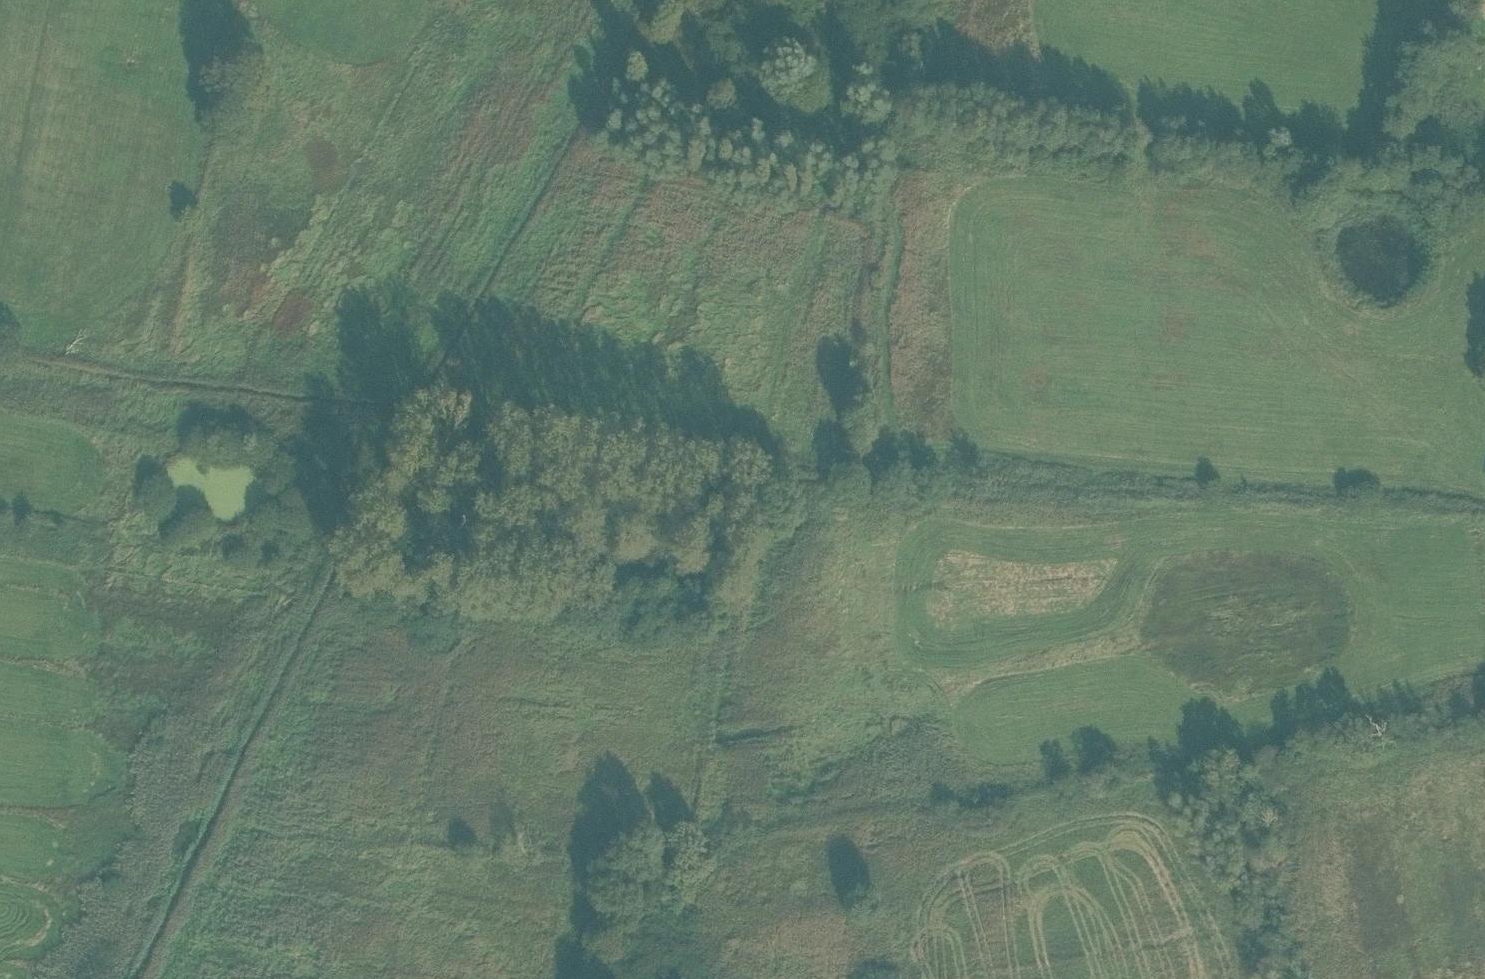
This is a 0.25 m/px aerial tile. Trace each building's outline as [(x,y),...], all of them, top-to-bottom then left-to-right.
[(1420,752),(1433,747),(1428,735),(1415,740),(1420,752)]
